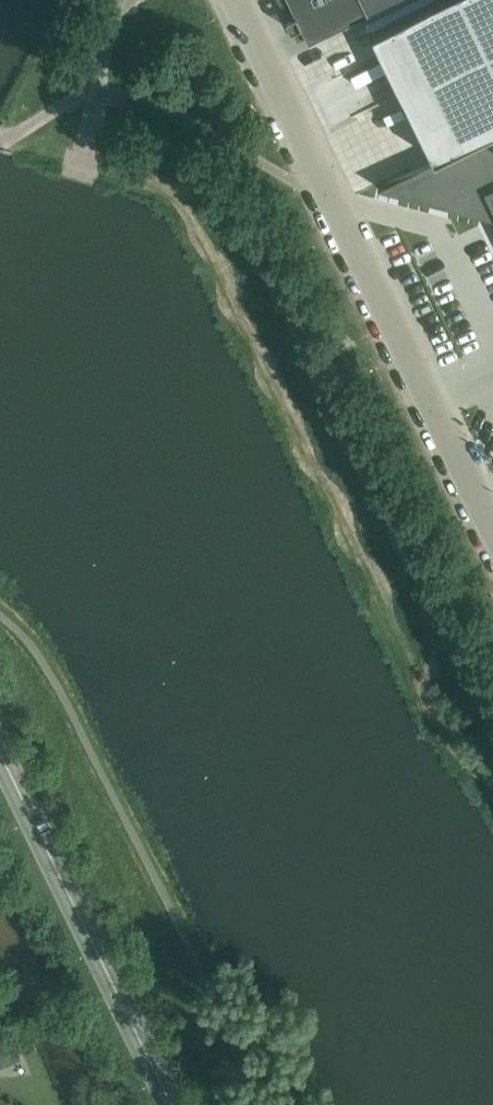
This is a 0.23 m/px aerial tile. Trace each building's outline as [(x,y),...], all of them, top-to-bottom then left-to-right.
[(295,12),(309,41),(393,0),(289,0),(295,12)] [(372,31),(383,54),(402,44),(421,81),(401,91),(434,158),(377,186),(451,206),(464,209),(492,217),(492,0),(435,0),(372,31)]
